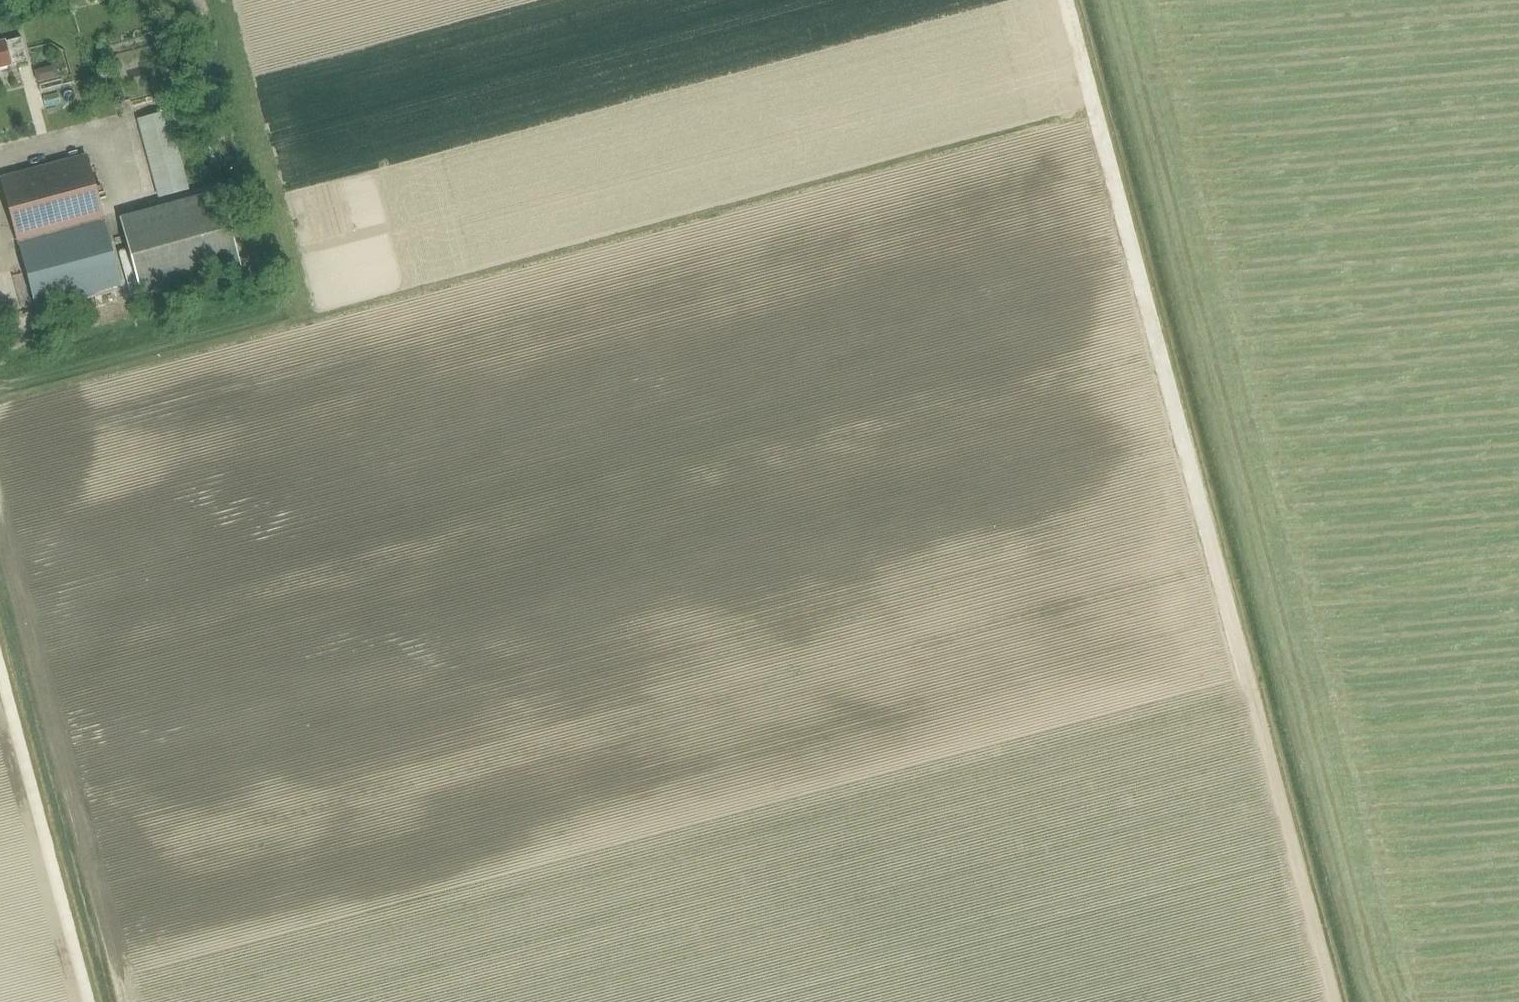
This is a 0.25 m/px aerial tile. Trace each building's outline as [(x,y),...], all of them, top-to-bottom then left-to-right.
[(9,66),(9,65),(26,61),(20,38),(3,42),(0,43),(0,68),(9,66)] [(157,198),(188,190),(167,111),(154,114),(151,101),(132,106),(157,198)] [(84,155),(0,178),(0,181),(16,239),(34,308),(120,284),(101,216),(84,155)] [(118,218),(139,295),(240,267),(218,190),(118,218)]
